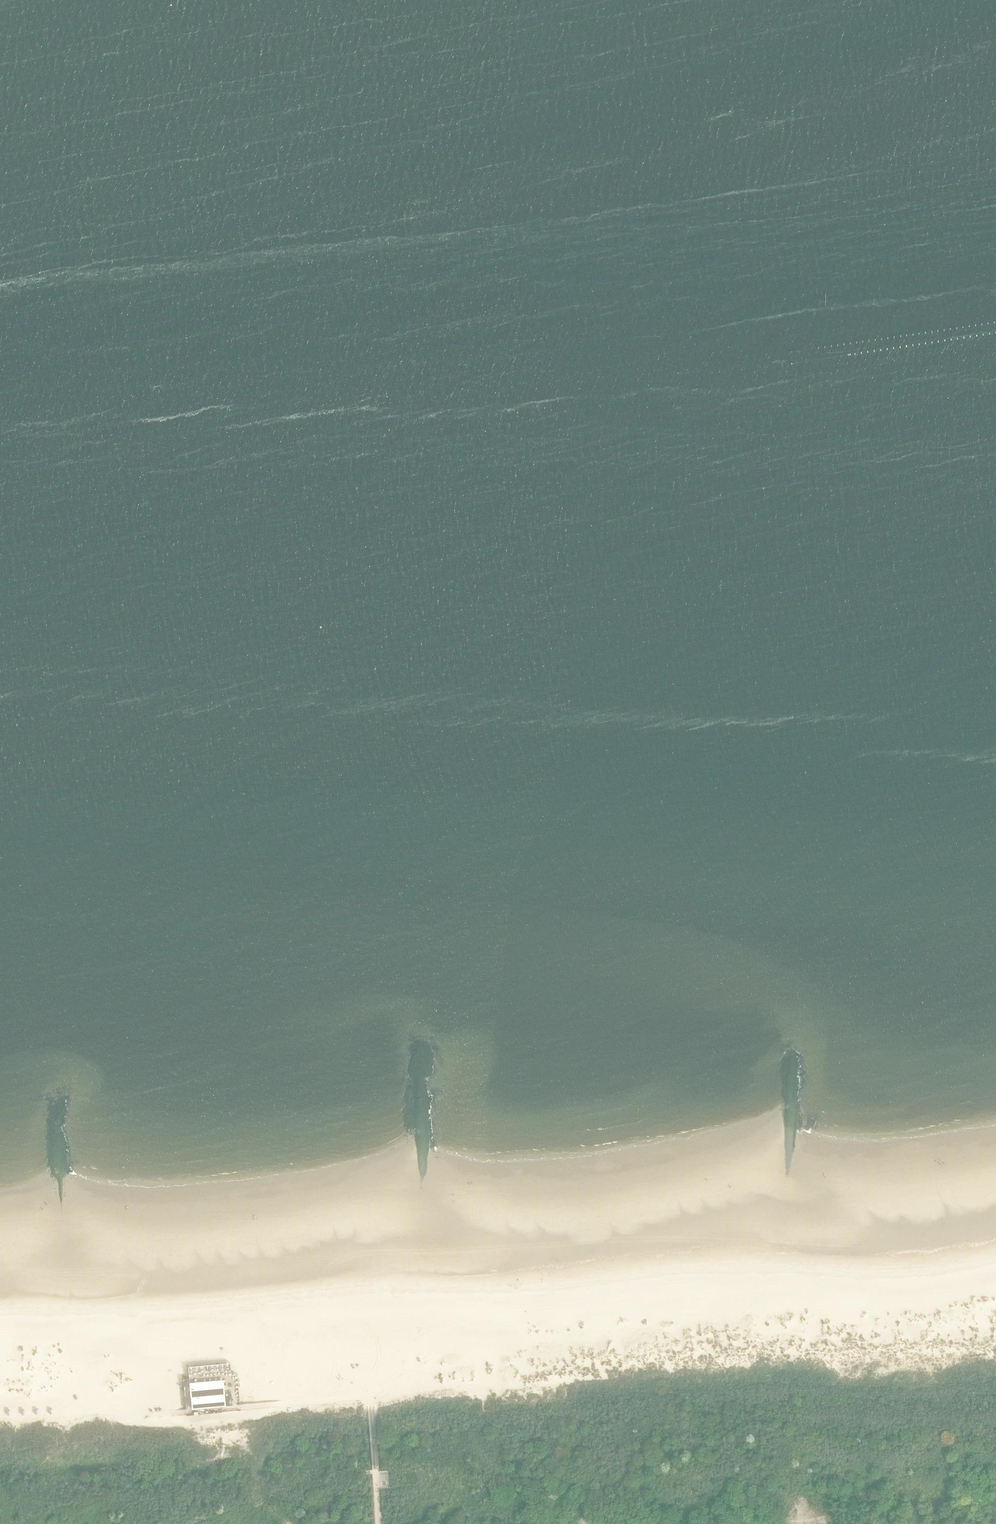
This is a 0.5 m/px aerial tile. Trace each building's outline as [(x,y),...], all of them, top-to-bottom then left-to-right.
[(189,1383),(192,1407),(203,1406),(202,1395),(220,1393),(218,1380),(189,1383)]
